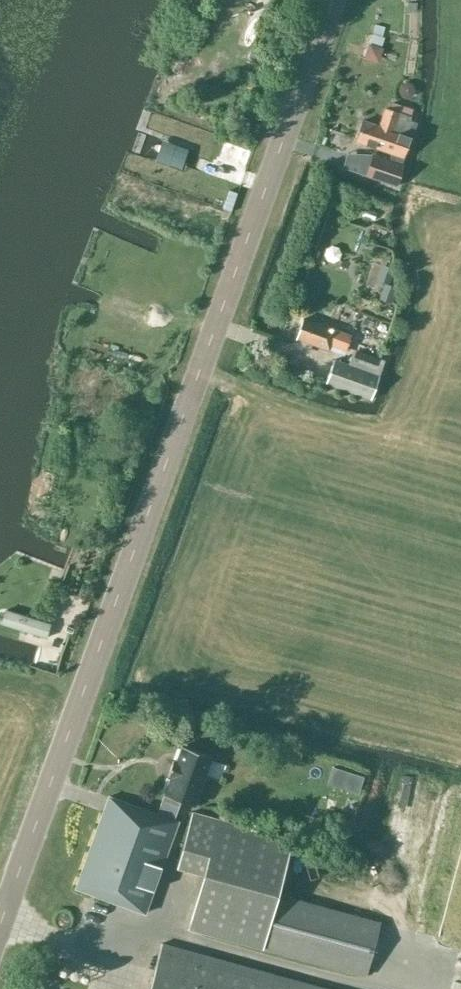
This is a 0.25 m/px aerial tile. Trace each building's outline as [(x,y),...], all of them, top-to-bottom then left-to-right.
[(385,107),(379,126),(363,121),(356,141),(393,154),(391,160),(373,153),(365,175),(397,187),(405,164),(403,163),(404,158),(403,158),(415,123),(409,121),(413,108),(392,101),(389,108),(385,107)] [(375,281),(384,284),(389,286),(395,269),(381,264),(375,281)] [(389,286),(384,284),(379,299),(392,304),(397,289),(389,286)] [(351,336),(334,330),(303,319),(295,339),(344,356),(351,336)] [(380,375),(335,359),(327,384),(372,399),(380,375)] [(46,638),(51,624),(5,610),(1,625),(46,638)] [(213,757),(181,746),(176,760),(174,759),(167,778),(169,778),(163,794),(164,794),(157,814),(112,797),(78,889),(146,914),(179,821),(174,819),(181,800),(195,805),(213,757)] [(292,839),(191,811),(176,869),(201,876),(187,929),(365,978),(380,922),(278,894),(292,839)] [(159,944),(147,988),(325,988),(159,944)] [(32,988),(44,988),(46,982),(35,979),(32,988)]
